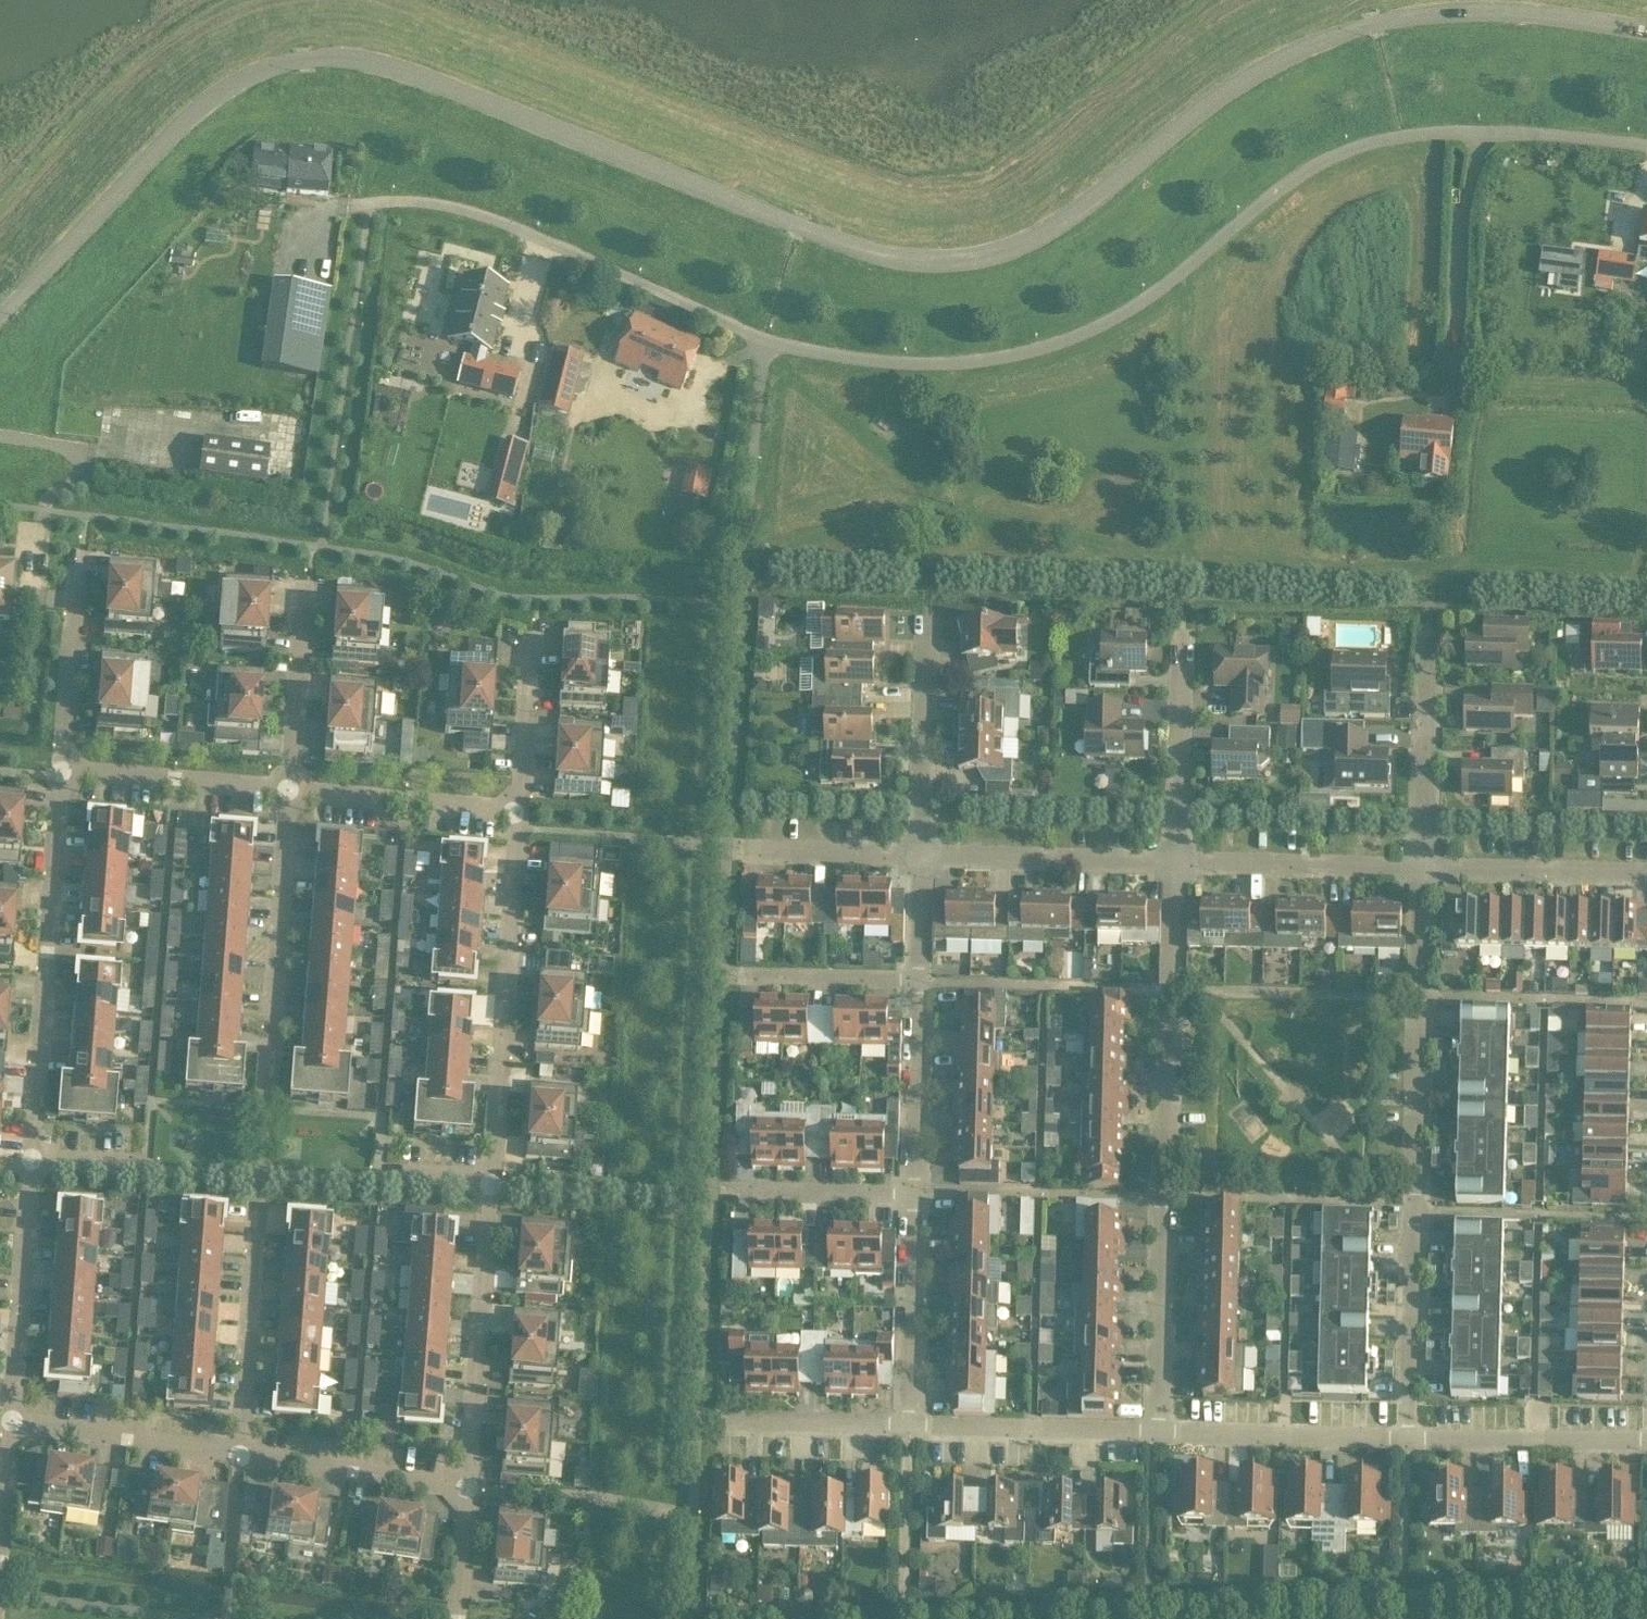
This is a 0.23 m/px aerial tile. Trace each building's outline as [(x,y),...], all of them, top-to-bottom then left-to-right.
[(255,142),(253,176),(288,182),(288,191),(328,195),(329,174),(330,153),(291,147),(255,142)] [(1638,259),(1637,264),(1644,265),(1644,258),(1646,259),(1646,211),(1641,243),(1638,259)] [(1524,247),(1522,272),(1540,273),(1539,283),(1558,285),(1563,250),(1524,247)] [(1637,264),(1638,259),(1600,253),(1597,277),(1598,277),(1596,287),(1607,289),(1609,280),(1634,283),(1637,264)] [(505,315),(502,314),(509,287),(463,275),(446,341),(473,348),(471,358),(464,356),(457,384),(513,399),(521,371),(486,362),(488,352),(491,353),(499,325),(502,326),(505,315)] [(275,283),(262,369),(317,377),(330,291),(275,283)] [(653,369),(670,328),(636,314),(617,362),(642,372),(644,366),(653,369)] [(659,379),(684,389),(703,341),(670,328),(653,369),(662,373),(659,379)] [(559,346),(543,410),(573,417),(589,353),(559,346)] [(1346,398),(1355,399),(1356,385),(1347,384),(1346,398)] [(1327,397),(1325,415),(1345,417),(1346,398),(1327,397)] [(1404,422),(1401,445),(1403,446),(1402,458),(1419,459),(1418,481),(1449,483),(1450,466),(1451,466),(1454,424),(1425,421),(1425,424),(1404,422)] [(1356,449),(1357,436),(1325,433),(1322,470),(1354,473),(1355,460),(1359,460),(1360,449),(1356,449)] [(514,505),(531,443),(509,437),(492,499),(514,505)] [(205,439),(200,474),(265,484),(270,449),(205,439)] [(692,469),(686,495),(703,499),(709,473),(692,469)] [(154,602),(154,603),(160,603),(162,578),(155,578),(157,564),(110,561),(108,582),(111,582),(110,598),(154,602)] [(190,562),(179,561),(178,574),(189,575),(190,562)] [(9,621),(11,604),(18,604),(20,587),(12,586),(14,569),(0,568),(0,620),(9,621)] [(225,576),(223,614),(266,617),(268,601),(271,601),(272,580),(272,572),(254,570),(253,578),(225,576)] [(337,626),(381,629),(384,591),(337,588),(335,610),(339,610),(337,626)] [(154,602),(110,598),(109,614),(106,614),(104,635),(151,639),(154,603),(154,602)] [(200,612),(201,601),(191,601),(191,607),(190,612),(200,612)] [(873,657),(874,657),(875,644),(885,645),(886,615),(874,615),(874,613),(861,612),(861,615),(840,614),(840,615),(826,614),(826,637),(825,637),(825,657),(830,658),(830,657),(873,658),(873,657)] [(1143,612),(1142,622),(1153,622),(1153,612),(1143,612)] [(266,617),(223,614),(220,651),(267,654),(268,633),(265,633),(266,617)] [(987,615),(959,622),(964,640),(963,657),(968,657),(972,677),(1000,670),(997,658),(1004,658),(1005,621),(988,621),(987,615)] [(1307,638),(1320,638),(1320,618),(1308,618),(1307,638)] [(1469,639),(1468,667),(1516,668),(1516,654),(1528,654),(1529,624),(1496,623),(1496,640),(1469,639)] [(381,629),(337,626),(336,642),(333,642),(332,663),(378,666),(381,629)] [(1580,626),(1580,653),(1594,654),(1594,671),(1642,672),(1643,642),(1621,641),(1621,627),(1580,626)] [(565,670),(608,673),(611,635),(564,633),(562,654),(565,654),(565,670)] [(1092,655),(1091,688),(1120,688),(1121,672),(1147,673),(1148,638),(1104,637),(1104,649),(1099,648),(1092,655)] [(768,641),(758,640),(758,652),(768,653),(768,641)] [(450,659),(448,696),(448,697),(491,699),(492,683),(495,683),(497,662),(498,645),(469,643),(468,660),(450,659)] [(1218,651),(1217,688),(1234,689),(1233,716),(1264,717),(1265,689),(1269,689),(1270,652),(1218,651)] [(1326,694),(1325,716),(1352,717),(1352,715),(1361,716),(1361,717),(1390,718),(1391,696),(1387,696),(1388,658),(1371,657),(1371,653),(1335,652),(1334,694),(1326,694)] [(103,693),(146,696),(149,659),(102,655),(101,677),(104,677),(103,693)] [(830,657),(830,658),(829,663),(816,662),(815,679),(814,699),(864,700),(864,686),(875,686),(875,657),(874,657),(873,657),(873,658),(830,657)] [(1031,664),(1030,682),(1053,683),(1053,665),(1031,664)] [(219,668),(216,705),(260,709),(261,693),(264,693),(266,672),(219,668)] [(608,673),(565,670),(564,686),(560,686),(559,708),(606,710),(608,673)] [(375,719),(375,720),(381,721),(383,696),(376,695),(377,682),(331,678),(329,700),(332,700),(331,716),(375,719)] [(754,692),(766,693),(766,687),(761,682),(755,681),(754,692)] [(1467,702),(1466,731),(1514,732),(1515,717),(1522,718),(1523,688),(1495,687),(1494,703),(1467,702)] [(1005,741),(1005,721),(1020,722),(1021,692),(967,690),(966,709),(962,709),(961,739),(1005,741)] [(1070,704),(1091,704),(1091,691),(1070,691),(1070,704)] [(146,696),(103,693),(101,709),(98,709),(97,730),(114,731),(143,734),(146,696)] [(1065,694),(1055,693),(1054,709),(1064,709),(1065,694)] [(464,735),(492,737),(494,715),(490,715),(491,699),(448,697),(448,696),(441,695),(441,696),(440,720),(446,720),(445,734),(464,735)] [(864,700),(814,699),(814,719),(814,736),(828,736),(828,740),(828,741),(873,742),(873,743),(874,743),(874,714),(863,713),(864,700)] [(216,705),(210,704),(208,729),(214,729),(213,743),(242,745),(242,755),(259,756),(260,746),(262,725),(259,725),(260,709),(216,705)] [(1089,724),(1088,758),(1145,760),(1146,725),(1120,724),(1120,721),(1121,721),(1121,706),(1091,705),(1090,724),(1089,724)] [(1604,753),(1637,754),(1637,741),(1640,741),(1641,710),(1592,709),(1592,739),(1605,740),(1604,753)] [(21,726),(22,713),(3,711),(2,724),(21,726)] [(1300,711),(1281,711),(1280,726),(1299,727),(1300,711)] [(375,719),(331,716),(330,732),(327,732),(325,753),(372,757),(375,720),(375,719)] [(559,759),(603,762),(605,724),(558,721),(557,743),(560,743),(559,759)] [(1302,723),(1302,752),(1333,752),(1332,769),(1343,770),(1343,786),(1388,787),(1389,780),(1392,780),(1392,769),(1389,769),(1389,753),(1369,752),(1365,748),(1365,724),(1302,723)] [(1278,728),(1278,753),(1296,753),(1296,728),(1278,728)] [(1215,745),(1214,779),(1258,781),(1258,769),(1263,769),(1270,763),(1271,730),(1242,729),(1241,745),(1215,745)] [(97,730),(96,740),(96,741),(113,743),(113,742),(114,731),(97,730)] [(185,746),(205,746),(205,734),(185,734),(185,746)] [(464,735),(463,753),(491,754),(492,737),(464,735)] [(1005,741),(961,739),(960,770),(986,771),(986,784),(1013,785),(1014,761),(1004,761),(1005,741)] [(752,748),(765,749),(766,740),(752,740),(752,748)] [(822,761),(823,761),(822,783),(836,784),(882,785),(882,756),(873,756),(873,743),(873,742),(828,741),(828,740),(823,740),(822,761)] [(1465,766),(1465,795),(1512,796),(1513,781),(1525,781),(1526,751),(1493,751),(1492,767),(1465,766)] [(1540,775),(1551,776),(1552,752),(1541,752),(1540,775)] [(1637,754),(1604,753),(1604,754),(1602,754),(1601,780),(1603,780),(1603,795),(1569,794),(1568,811),(1604,812),(1604,796),(1635,797),(1636,781),(1639,781),(1639,755),(1637,755),(1637,754)] [(603,762),(559,759),(558,775),(555,775),(554,796),(601,799),(603,762)] [(1109,770),(1109,792),(1121,792),(1122,771),(1109,770)] [(20,829),(22,813),(25,814),(26,792),(0,790),(0,828),(20,829)] [(91,805),(88,837),(132,841),(134,808),(91,805)] [(209,848),(253,852),(254,829),(211,826),(209,848)] [(0,828),(0,865),(5,866),(19,867),(21,867),(22,846),(19,845),(20,829),(0,828)] [(155,842),(166,843),(168,829),(156,828),(155,842)] [(175,846),(187,847),(188,833),(176,832),(175,846)] [(318,857),(361,861),(363,838),(319,835),(318,857)] [(88,837),(87,859),(127,862),(129,842),(132,842),(132,841),(88,837)] [(166,843),(155,842),(154,857),(165,857),(166,843)] [(187,847),(175,846),(174,860),(185,861),(187,847)] [(439,870),(483,873),(485,850),(441,847),(439,870)] [(550,897),(600,901),(602,877),(595,876),(597,849),(560,847),(559,860),(549,859),(548,880),(551,881),(550,897)] [(253,852),(209,848),(209,850),(212,850),(211,870),(251,873),(253,852)] [(384,862),(396,863),(397,850),(385,849),(384,862)] [(405,853),(404,867),(416,868),(417,853),(405,853)] [(318,857),(316,879),(356,882),(358,862),(361,862),(361,861),(318,857)] [(87,859),(85,881),(125,884),(127,862),(87,859)] [(396,863),(384,862),(383,877),(395,878),(396,863)] [(18,878),(19,867),(5,866),(4,876),(18,878)] [(416,868),(404,867),(403,881),(415,882),(416,868)] [(211,870),(209,892),(249,895),(251,873),(211,870)] [(483,873),(439,870),(439,871),(442,871),(441,892),(481,895),(483,873)] [(153,872),(152,886),(163,887),(164,873),(153,872)] [(173,876),(172,889),(183,890),(184,877),(173,876)] [(356,882),(316,879),(314,901),(355,904),(356,882)] [(785,924),(787,880),(762,880),(761,912),(746,911),(745,939),(758,939),(759,924),(785,924)] [(813,881),(787,880),(785,924),(813,925),(813,926),(825,926),(826,899),(812,898),(813,881)] [(125,884),(85,881),(83,904),(124,907),(125,884)] [(866,882),(841,882),(841,891),(826,890),(826,899),(825,926),(825,934),(840,934),(840,926),(865,926),(866,882)] [(893,883),(866,882),(865,926),(893,927),(893,943),(905,943),(906,916),(892,916),(893,883)] [(13,924),(14,908),(17,908),(19,887),(0,886),(0,923),(13,924)] [(163,887),(152,886),(150,901),(162,902),(163,887)] [(183,890),(172,889),(171,905),(182,905),(183,890)] [(971,943),(972,892),(959,891),(958,898),(949,898),(935,898),(934,942),(971,943)] [(249,895),(209,892),(207,914),(248,917),(249,895)] [(481,895),(441,892),(439,914),(479,917),(481,895)] [(972,892),(971,943),(1009,944),(1010,900),(997,900),(997,899),(988,899),(988,892),(972,892)] [(382,893),(381,906),(393,907),(394,894),(382,893)] [(1024,900),(1010,900),(1009,944),(1010,944),(1046,945),(1046,932),(1047,932),(1048,894),(1034,893),(1034,900),(1024,900)] [(1048,894),(1047,932),(1049,932),(1049,941),(1070,941),(1070,932),(1072,933),(1072,932),(1085,932),(1086,902),(1073,902),(1073,901),(1063,901),(1064,894),(1048,894)] [(1086,902),(1085,932),(1099,932),(1099,933),(1113,934),(1112,947),(1122,947),(1124,896),(1110,895),(1110,902),(1100,901),(1100,902),(1086,902)] [(1124,896),(1122,947),(1137,948),(1137,945),(1161,945),(1162,904),(1149,904),(1149,903),(1139,903),(1139,896),(1124,896)] [(401,911),(412,912),(413,898),(402,897),(401,911)] [(600,901),(550,897),(548,913),(545,912),(544,934),(547,934),(546,945),(557,945),(557,935),(590,938),(591,924),(598,924),(600,901)] [(1226,949),(1227,898),(1213,898),(1213,904),(1203,904),(1203,905),(1189,905),(1188,949),(1226,949)] [(1242,899),(1227,898),(1226,949),(1263,950),(1265,907),(1252,906),(1252,905),(1242,905),(1242,899)] [(1265,907),(1263,950),(1302,951),(1302,939),(1302,900),(1289,900),(1288,906),(1279,906),(1279,907),(1265,907)] [(1318,901),(1302,900),(1302,939),(1327,939),(1327,938),(1340,939),(1340,909),(1327,908),(1327,907),(1318,907),(1318,901)] [(355,904),(314,901),(312,923),(353,926),(355,904)] [(1340,939),(1340,950),(1377,951),(1378,902),(1364,902),(1364,908),(1354,908),(1354,909),(1340,909),(1340,939)] [(1378,902),(1377,951),(1406,952),(1406,937),(1402,937),(1403,909),(1393,909),(1393,903),(1378,902)] [(124,907),(83,904),(82,926),(125,929),(125,928),(122,928),(124,907)] [(1480,948),(1481,905),(1444,904),(1443,955),(1457,956),(1458,948),(1480,948)] [(1481,905),(1480,948),(1502,949),(1503,906),(1481,905)] [(393,907),(381,906),(380,921),(391,922),(393,907)] [(1525,906),(1503,906),(1502,949),(1524,950),(1525,906)] [(1547,907),(1525,906),(1524,950),(1546,950),(1547,907)] [(1570,907),(1547,907),(1546,950),(1568,951),(1570,907)] [(1570,907),(1568,951),(1591,951),(1592,908),(1570,907)] [(1615,908),(1592,908),(1591,951),(1614,952),(1615,908)] [(1614,952),(1637,952),(1646,953),(1646,909),(1615,908),(1614,952)] [(412,912),(401,911),(400,925),(411,926),(412,912)] [(248,917),(207,914),(206,936),(246,939),(248,917)] [(479,917),(439,914),(437,936),(478,939),(479,917)] [(148,931),(160,932),(161,917),(149,917),(148,931)] [(168,933),(180,934),(181,921),(169,920),(168,933)] [(0,923),(0,961),(13,962),(15,941),(12,940),(13,924),(0,923)] [(312,923),(311,945),(351,948),(353,926),(312,923)] [(125,929),(82,926),(80,949),(123,952),(125,929)] [(160,932),(148,931),(147,945),(159,946),(160,932)] [(180,934),(168,933),(167,949),(179,950),(180,934)] [(206,936),(204,958),(244,961),(246,939),(206,936)] [(433,957),(433,958),(476,961),(478,939),(437,936),(436,957),(433,957)] [(379,937),(378,950),(389,951),(390,938),(379,937)] [(398,955),(409,956),(410,942),(399,941),(398,955)] [(351,948),(311,945),(309,967),(349,970),(351,948)] [(389,951),(378,950),(377,966),(388,966),(389,951)] [(409,956),(398,955),(396,970),(408,971),(409,956)] [(572,957),(546,955),(545,972),(571,974),(572,957)] [(204,958),(202,980),(243,983),(244,961),(204,958)] [(476,961),(433,958),(431,981),(474,985),(476,961)] [(1084,968),(1083,981),(1091,981),(1092,959),(1084,959),(1084,968)] [(166,965),(165,977),(176,978),(177,965),(166,965)] [(77,989),(120,993),(122,970),(78,966),(77,989)] [(349,970),(309,967),(307,989),(348,992),(349,970)] [(1073,981),(1083,981),(1084,968),(1073,968),(1073,981)] [(1377,971),(1377,985),(1401,986),(1402,972),(1377,971)] [(584,1013),(585,1012),(587,975),(571,974),(545,972),(541,972),(539,993),(542,993),(541,1009),(584,1013)] [(176,978),(165,977),(164,993),(175,994),(176,978)] [(1522,983),(1523,977),(1513,977),(1513,992),(1522,992),(1522,983)] [(144,980),(143,995),(155,995),(156,981),(144,980)] [(243,983),(202,980),(201,1002),(241,1005),(243,983)] [(6,1019),(7,1003),(10,1003),(12,982),(0,981),(0,1018),(6,1019)] [(374,994),(386,995),(387,983),(375,982),(374,994)] [(1552,993),(1557,994),(1568,994),(1568,982),(1558,982),(1552,988),(1552,993)] [(1487,983),(1487,992),(1501,992),(1500,983),(1487,983)] [(1536,984),(1522,983),(1522,992),(1536,992),(1536,984)] [(1612,986),(1599,986),(1599,995),(1612,995),(1612,986)] [(120,993),(77,989),(75,1011),(115,1015),(117,994),(120,994),(120,993)] [(307,989),(306,1011),(346,1014),(348,992),(307,989)] [(996,1031),(1005,1031),(1005,1017),(1007,1017),(1007,993),(966,992),(966,1005),(958,1005),(958,1021),(964,1021),(964,1030),(996,1031)] [(386,995),(374,994),(373,1010),(385,1011),(386,995)] [(155,995),(143,995),(142,1009),(154,1010),(155,995)] [(1093,1033),(1125,1034),(1125,1025),(1132,1025),(1133,996),(1095,995),(1095,1009),(1094,1009),(1093,1033)] [(430,999),(428,1022),(471,1025),(473,1002),(430,999)] [(783,1044),(785,1000),(759,999),(758,1032),(740,1031),(740,1059),(753,1059),(754,1043),(783,1044)] [(785,1000),(783,1044),(810,1045),(810,1046),(823,1047),(824,1019),(809,1019),(810,1001),(785,1000)] [(863,1046),(864,1002),(838,1001),(837,1045),(863,1046)] [(201,1002),(199,1024),(239,1027),(241,1005),(201,1002)] [(889,1003),(864,1002),(863,1046),(890,1047),(889,1079),(902,1079),(903,1035),(889,1035),(889,1003)] [(393,1019),(404,1020),(405,1006),(394,1005),(393,1019)] [(1527,1007),(1527,1017),(1531,1017),(1531,1032),(1539,1032),(1540,1019),(1541,1012),(1537,1012),(1537,1007),(1527,1007)] [(1463,1008),(1462,1030),(1510,1031),(1511,1010),(1463,1008)] [(1550,1012),(1549,1021),(1556,1021),(1563,1016),(1563,1008),(1553,1008),(1553,1012),(1550,1012)] [(161,1021),(173,1022),(174,1010),(162,1009),(161,1021)] [(584,1013),(541,1009),(540,1025),(537,1025),(535,1047),(582,1050),(583,1037),(589,1037),(591,1012),(585,1012),(584,1013)] [(115,1015),(75,1011),(73,1034),(114,1037),(115,1015)] [(306,1011),(304,1033),(344,1036),(346,1014),(306,1011)] [(1588,1035),(1631,1036),(1632,1014),(1582,1012),(1581,1035),(1588,1035)] [(404,1020),(393,1019),(392,1034),(403,1034),(404,1020)] [(173,1022),(161,1021),(160,1037),(172,1038),(173,1022)] [(471,1025),(428,1022),(428,1023),(431,1023),(429,1044),(469,1047),(471,1025)] [(140,1038),(152,1039),(153,1025),(141,1024),(140,1038)] [(239,1027),(199,1024),(197,1047),(237,1050),(239,1027)] [(372,1026),(371,1038),(383,1039),(383,1027),(372,1026)] [(957,1038),(957,1053),(995,1054),(996,1031),(964,1030),(964,1039),(957,1038)] [(1509,1059),(1510,1031),(1462,1030),(1462,1043),(1453,1043),(1453,1057),(1509,1059)] [(1015,1032),(1015,1042),(1039,1042),(1039,1032),(1015,1032)] [(1048,1032),(1047,1042),(1063,1042),(1063,1033),(1048,1032)] [(304,1033),(302,1056),(343,1059),(344,1036),(304,1033)] [(1125,1034),(1093,1033),(1093,1034),(1085,1033),(1084,1056),(1093,1056),(1093,1057),(1131,1058),(1131,1043),(1125,1042),(1125,1034)] [(73,1034),(72,1056),(112,1059),(114,1037),(73,1034)] [(1548,1035),(1547,1056),(1559,1056),(1560,1035),(1548,1035)] [(1588,1035),(1587,1057),(1631,1058),(1631,1036),(1588,1035)] [(152,1039),(140,1038),(139,1053),(150,1053),(152,1039)] [(383,1039),(371,1038),(370,1055),(381,1055),(383,1039)] [(1436,1042),(1435,1054),(1443,1054),(1444,1042),(1436,1042)] [(429,1044),(427,1066),(468,1070),(469,1047),(429,1044)] [(758,1054),(781,1055),(781,1044),(759,1044),(758,1054)] [(160,1045),(158,1066),(170,1067),(171,1053),(183,1054),(183,1047),(160,1045)] [(237,1050),(197,1047),(189,1046),(185,1089),(243,1093),(246,1051),(237,1050)] [(390,1049),(389,1063),(401,1064),(402,1050),(390,1049)] [(1526,1050),(1525,1070),(1538,1070),(1539,1051),(1526,1050)] [(995,1054),(957,1053),(957,1068),(963,1068),(963,1077),(995,1078),(1001,1078),(1002,1054),(995,1054)] [(343,1059),(302,1056),(294,1055),(291,1098),(348,1102),(351,1060),(343,1059)] [(554,1057),(538,1055),(537,1065),(553,1066),(554,1057)] [(62,1076),(61,1077),(119,1082),(119,1080),(110,1080),(112,1059),(72,1056),(70,1077),(62,1076)] [(1046,1079),(1061,1079),(1062,1070),(1055,1069),(1055,1056),(1047,1056),(1046,1079)] [(1559,1056),(1547,1056),(1547,1074),(1559,1074),(1559,1056)] [(1131,1058),(1093,1057),(1093,1060),(1077,1060),(1077,1077),(1092,1078),(1092,1080),(1124,1081),(1124,1072),(1131,1072),(1131,1058)] [(1461,1072),(1461,1085),(1508,1086),(1509,1059),(1453,1057),(1452,1072),(1461,1072)] [(1587,1057),(1587,1079),(1630,1081),(1631,1058),(1587,1057)] [(357,1061),(357,1069),(368,1070),(367,1084),(379,1085),(381,1063),(357,1061)] [(401,1064),(389,1063),(388,1078),(400,1078),(401,1064)] [(468,1070),(427,1066),(426,1087),(417,1087),(417,1088),(475,1092),(475,1091),(466,1090),(468,1070)] [(541,1068),(540,1077),(551,1078),(551,1069),(541,1068)] [(138,1069),(136,1084),(148,1085),(149,1070),(138,1069)] [(1023,1070),(1023,1078),(1038,1079),(1038,1070),(1023,1070)] [(119,1082),(61,1077),(58,1118),(116,1123),(119,1082)] [(995,1078),(963,1077),(963,1085),(956,1085),(956,1100),(994,1101),(995,1078)] [(1038,1079),(1023,1078),(1022,1102),(1037,1102),(1038,1079)] [(1061,1079),(1046,1079),(1046,1089),(1061,1089),(1061,1079)] [(1587,1079),(1586,1102),(1629,1103),(1630,1081),(1587,1079)] [(1124,1081),(1092,1080),(1084,1080),(1083,1103),(1130,1105),(1130,1090),(1124,1089),(1124,1081)] [(148,1085),(136,1084),(124,1083),(124,1091),(135,1092),(134,1106),(146,1106),(148,1085)] [(532,1122),(576,1125),(579,1088),(532,1084),(530,1106),(533,1106),(532,1122)] [(1461,1085),(1460,1106),(1508,1107),(1508,1086),(1461,1085)] [(388,1086),(386,1107),(398,1108),(399,1094),(410,1095),(411,1087),(388,1086)] [(475,1092),(417,1088),(414,1129),(471,1133),(475,1092)] [(1545,1100),(1555,1101),(1556,1088),(1546,1088),(1545,1100)] [(1528,1092),(1528,1108),(1538,1108),(1538,1092),(1528,1092)] [(994,1101),(956,1100),(955,1115),(962,1115),(962,1124),(993,1125),(994,1101)] [(1555,1101),(1545,1100),(1545,1115),(1555,1115),(1555,1101)] [(1022,1115),(1022,1125),(1037,1126),(1037,1102),(1022,1102),(1030,1103),(1029,1115),(1022,1115)] [(1046,1102),(1045,1126),(1060,1126),(1060,1117),(1053,1117),(1054,1103),(1046,1102)] [(1586,1102),(1586,1124),(1629,1125),(1629,1103),(1586,1102)] [(1130,1105),(1083,1103),(1082,1127),(1122,1128),(1123,1119),(1129,1119),(1130,1105)] [(888,1126),(861,1125),(860,1169),(885,1170),(886,1147),(892,1147),(896,1145),(896,1138),(900,1138),(901,1105),(889,1104),(888,1110),(888,1126)] [(767,1121),(801,1121),(801,1105),(783,1105),(783,1115),(767,1115),(767,1121)] [(752,1122),(752,1116),(752,1106),(738,1106),(738,1134),(755,1134),(755,1166),(780,1167),(781,1123),(752,1122)] [(1460,1106),(1459,1127),(1507,1128),(1508,1107),(1460,1106)] [(781,1123),(780,1167),(806,1168),(806,1135),(820,1136),(821,1108),(809,1108),(808,1116),(808,1124),(781,1123)] [(834,1109),(821,1108),(820,1136),(835,1136),(834,1169),(860,1169),(861,1125),(834,1124),(834,1109)] [(1538,1108),(1528,1108),(1528,1121),(1538,1121),(1538,1108)] [(576,1125),(532,1122),(531,1138),(528,1138),(526,1159),(573,1163),(576,1125)] [(993,1125),(962,1124),(961,1132),(955,1132),(955,1147),(993,1148),(993,1125)] [(1545,1124),(1544,1137),(1555,1137),(1555,1124),(1545,1124)] [(1629,1125),(1586,1124),(1585,1146),(1628,1147),(1629,1125)] [(1037,1126),(1022,1125),(1021,1135),(1036,1136),(1037,1126)] [(1060,1126),(1045,1126),(1045,1136),(1060,1136),(1060,1126)] [(1122,1128),(1082,1127),(1081,1151),(1090,1151),(1090,1150),(1128,1151),(1129,1137),(1122,1136),(1122,1128)] [(1450,1154),(1507,1156),(1507,1128),(1459,1127),(1459,1140),(1450,1140),(1450,1154)] [(1433,1139),(1433,1151),(1441,1151),(1441,1139),(1433,1139)] [(1544,1145),(1543,1170),(1554,1170),(1554,1145),(1544,1145)] [(1537,1146),(1523,1146),(1523,1166),(1537,1166),(1537,1146)] [(1628,1147),(1585,1146),(1584,1168),(1628,1169),(1628,1147)] [(993,1148),(955,1147),(954,1162),(961,1162),(960,1171),(961,1171),(961,1185),(1000,1186),(1001,1163),(992,1163),(993,1148)] [(1090,1150),(1090,1151),(1089,1175),(1090,1175),(1090,1188),(1120,1189),(1120,1175),(1121,1176),(1121,1166),(1128,1166),(1128,1151),(1090,1150)] [(1506,1183),(1507,1156),(1450,1154),(1450,1168),(1458,1168),(1458,1181),(1506,1183)] [(539,1169),(528,1168),(527,1180),(538,1180),(539,1169)] [(1628,1169),(1584,1168),(1584,1193),(1592,1193),(1592,1206),(1627,1207),(1628,1169)] [(1506,1183),(1458,1181),(1457,1203),(1505,1204),(1506,1183)] [(1522,1183),(1522,1192),(1537,1192),(1537,1184),(1537,1183),(1522,1183)] [(58,1227),(102,1231),(104,1208),(103,1208),(103,1199),(64,1196),(63,1205),(60,1204),(58,1227)] [(990,1237),(990,1238),(999,1238),(1001,1200),(991,1199),(961,1198),(960,1212),(959,1212),(959,1221),(953,1221),(952,1236),(990,1237)] [(180,1230),(223,1233),(225,1210),(221,1210),(222,1201),(183,1199),(182,1207),(180,1230)] [(1012,1200),(1011,1223),(1022,1224),(1023,1201),(1012,1200)] [(1088,1240),(1126,1241),(1126,1226),(1120,1226),(1120,1216),(1119,1216),(1120,1202),(1078,1201),(1077,1239),(1088,1239),(1088,1240)] [(1202,1229),(1240,1230),(1241,1206),(1209,1205),(1209,1214),(1203,1214),(1202,1229)] [(456,1228),(441,1227),(443,1211),(405,1210),(404,1225),(412,1225),(411,1247),(454,1251),(456,1228)] [(145,1227),(157,1228),(158,1214),(146,1213),(145,1227)] [(1324,1241),(1371,1242),(1372,1229),(1380,1229),(1381,1214),(1324,1213),(1324,1241)] [(290,1215),(288,1238),(332,1242),(333,1219),(290,1215)] [(126,1218),(125,1233),(136,1233),(137,1219),(126,1218)] [(1390,1218),(1389,1229),(1397,1230),(1398,1218),(1390,1218)] [(522,1258),(572,1262),(574,1238),(567,1238),(568,1224),(522,1220),(520,1242),(523,1242),(522,1258)] [(1022,1238),(1034,1238),(1034,1221),(1023,1220),(1022,1238)] [(1457,1223),(1456,1245),(1504,1247),(1505,1225),(1457,1223)] [(777,1270),(779,1226),(753,1225),(752,1258),(734,1257),(734,1285),(747,1285),(748,1269),(777,1270)] [(779,1226),(777,1270),(804,1271),(804,1272),(817,1272),(818,1245),(803,1244),(804,1227),(779,1226)] [(102,1231),(58,1227),(57,1250),(97,1253),(99,1232),(102,1232),(102,1231)] [(157,1228),(145,1227),(144,1242),(156,1242),(157,1228)] [(857,1272),(858,1228),(832,1227),(831,1271),(857,1272)] [(883,1229),(858,1228),(857,1272),(884,1272),(884,1288),(896,1289),(897,1261),(897,1247),(883,1247),(883,1229)] [(1582,1241),(1582,1265),(1625,1266),(1626,1229),(1591,1228),(1591,1241),(1582,1241)] [(356,1229),(355,1243),(367,1244),(368,1230),(356,1229)] [(1240,1230),(1202,1229),(1202,1243),(1208,1244),(1208,1253),(1240,1253),(1240,1230)] [(223,1233),(180,1230),(180,1231),(183,1232),(181,1252),(222,1255),(223,1233)] [(375,1244),(387,1245),(388,1231),(376,1230),(375,1244)] [(1305,1230),(1292,1230),(1292,1240),(1316,1240),(1316,1235),(1305,1235),(1305,1230)] [(1284,1231),(1269,1231),(1269,1240),(1284,1241),(1284,1231)] [(136,1233),(125,1233),(124,1247),(135,1248),(136,1233)] [(1524,1234),(1524,1247),(1534,1248),(1534,1234),(1524,1234)] [(990,1237),(952,1236),(952,1251),(958,1251),(958,1260),(990,1261),(990,1238),(990,1237)] [(288,1238),(286,1260),(327,1263),(328,1243),(331,1243),(332,1242),(288,1238)] [(1126,1241),(1088,1240),(1087,1263),(1119,1264),(1119,1255),(1126,1255),(1126,1241)] [(1371,1263),(1371,1242),(1324,1241),(1323,1261),(1371,1263)] [(367,1244),(355,1243),(354,1257),(366,1258),(367,1244)] [(387,1245),(375,1244),(374,1259),(386,1260),(387,1245)] [(1447,1272),(1503,1274),(1504,1247),(1456,1245),(1456,1258),(1447,1258),(1447,1272)] [(454,1251),(411,1247),(410,1249),(413,1249),(412,1270),(452,1273),(454,1251)] [(1301,1248),(1291,1248),(1292,1261),(1301,1261),(1301,1248)] [(57,1250),(55,1272),(95,1275),(97,1253),(57,1250)] [(181,1252),(179,1274),(220,1278),(222,1255),(181,1252)] [(1018,1261),(1033,1262),(1033,1253),(1019,1253),(1018,1261)] [(1042,1253),(1041,1262),(1056,1262),(1057,1254),(1042,1253)] [(1201,1261),(1201,1276),(1239,1277),(1240,1253),(1208,1253),(1208,1261),(1201,1261)] [(1552,1254),(1542,1253),(1541,1264),(1550,1264),(1552,1264),(1552,1254)] [(143,1257),(142,1271),(153,1272),(155,1258),(143,1257)] [(572,1262),(522,1258),(521,1274),(518,1274),(516,1295),(562,1299),(564,1285),(570,1286),(572,1262)] [(327,1263),(286,1260),(285,1283),(325,1286),(327,1263)] [(951,1268),(951,1283),(989,1284),(990,1261),(958,1260),(958,1268),(951,1268)] [(1033,1262),(1018,1261),(1018,1271),(1033,1272),(1033,1262)] [(1371,1276),(1371,1263),(1323,1261),(1322,1289),(1379,1291),(1379,1276),(1371,1276)] [(123,1262),(122,1277),(133,1277),(134,1263),(123,1262)] [(1041,1262),(1041,1285),(1056,1286),(1056,1262),(1041,1262)] [(1119,1264),(1087,1263),(1087,1287),(1125,1288),(1125,1273),(1119,1273),(1119,1264)] [(1541,1264),(1541,1287),(1549,1287),(1550,1264),(1541,1264)] [(1520,1265),(1520,1284),(1533,1285),(1533,1265),(1520,1265)] [(1625,1266),(1582,1265),(1581,1287),(1624,1288),(1625,1266)] [(1268,1269),(1268,1278),(1283,1278),(1283,1269),(1268,1269)] [(452,1273),(412,1270),(410,1292),(451,1295),(452,1273)] [(153,1272),(142,1271),(141,1286),(152,1286),(153,1272)] [(95,1275),(55,1272),(53,1294),(94,1297),(95,1275)] [(1455,1287),(1455,1300),(1502,1301),(1503,1274),(1447,1272),(1446,1286),(1455,1287)] [(353,1273),(352,1288),(363,1289),(365,1274),(353,1273)] [(179,1274),(178,1297),(218,1300),(220,1278),(179,1274)] [(373,1275),(372,1289),(383,1290),(384,1276),(373,1275)] [(1429,1275),(1429,1287),(1437,1287),(1437,1275),(1429,1275)] [(1239,1277),(1201,1276),(1201,1290),(1207,1291),(1207,1299),(1239,1300),(1239,1277)] [(1388,1276),(1388,1288),(1396,1288),(1396,1276),(1388,1276)] [(133,1277),(122,1277),(121,1291),(132,1292),(133,1277)] [(1283,1278),(1268,1278),(1268,1288),(1283,1288),(1283,1278)] [(1291,1279),(1291,1298),(1304,1298),(1304,1279),(1291,1279)] [(285,1283),(283,1305),(323,1308),(325,1286),(285,1283)] [(989,1284),(951,1283),(951,1298),(957,1298),(957,1307),(988,1307),(989,1284)] [(1056,1286),(1041,1285),(1040,1309),(1055,1309),(1056,1286)] [(1087,1287),(1086,1310),(1118,1311),(1118,1302),(1124,1302),(1125,1288),(1087,1287)] [(1624,1288),(1581,1287),(1580,1309),(1624,1310),(1624,1288)] [(363,1289),(352,1288),(351,1302),(362,1302),(363,1289)] [(383,1290),(372,1289),(371,1303),(382,1304),(383,1290)] [(1322,1316),(1369,1318),(1370,1305),(1378,1305),(1379,1291),(1322,1289),(1322,1316)] [(451,1295),(410,1292),(408,1314),(449,1317),(451,1295)] [(94,1297),(53,1294),(52,1316),(92,1319),(94,1297)] [(1388,1294),(1388,1305),(1395,1306),(1396,1294),(1388,1294)] [(1540,1296),(1540,1308),(1550,1308),(1550,1297),(1540,1296)] [(218,1300),(178,1297),(176,1319),(216,1322),(218,1300)] [(1017,1299),(1017,1308),(1032,1309),(1032,1300),(1017,1299)] [(1239,1300),(1207,1299),(1207,1308),(1200,1308),(1200,1323),(1238,1324),(1239,1300)] [(1455,1300),(1454,1321),(1502,1322),(1502,1301),(1455,1300)] [(140,1301),(139,1316),(150,1317),(151,1302),(140,1301)] [(1523,1303),(1522,1316),(1532,1316),(1533,1303),(1523,1303)] [(283,1305),(281,1327),(322,1330),(323,1308),(283,1305)] [(118,1321),(130,1322),(131,1308),(119,1307),(118,1321)] [(950,1315),(950,1330),(988,1331),(998,1331),(998,1308),(988,1308),(988,1307),(957,1307),(957,1315),(950,1315)] [(1032,1309),(1017,1308),(1017,1318),(1032,1318),(1032,1309)] [(1055,1309),(1040,1309),(1040,1319),(1055,1319),(1055,1309)] [(1540,1309),(1540,1323),(1559,1323),(1559,1310),(1540,1309)] [(1580,1309),(1580,1331),(1623,1333),(1624,1310),(1580,1309)] [(1076,1310),(1075,1333),(1123,1334),(1124,1320),(1117,1320),(1118,1311),(1086,1310),(1076,1310)] [(515,1349),(558,1352),(561,1315),(515,1311),(513,1333),(516,1333),(515,1349)] [(406,1314),(398,1314),(397,1354),(405,1354),(406,1314)] [(408,1314),(407,1336),(447,1339),(449,1317),(408,1314)] [(1257,1324),(1282,1325),(1282,1316),(1257,1315),(1257,1324)] [(92,1319),(52,1316),(50,1338),(90,1341),(92,1319)] [(150,1317),(139,1316),(138,1330),(149,1331),(150,1317)] [(1369,1338),(1369,1318),(1322,1316),(1321,1337),(1369,1338)] [(1290,1317),(1289,1337),(1299,1337),(1300,1317),(1290,1317)] [(349,1332),(360,1333),(361,1319),(350,1318),(349,1332)] [(176,1319),(174,1341),(215,1344),(216,1322),(176,1319)] [(370,1319),(369,1333),(380,1334),(381,1320),(370,1319)] [(130,1322),(118,1321),(117,1335),(129,1336),(130,1322)] [(1501,1350),(1502,1322),(1454,1321),(1454,1334),(1445,1334),(1445,1348),(1501,1350)] [(1238,1324),(1200,1323),(1199,1337),(1206,1338),(1206,1346),(1237,1347),(1238,1324)] [(1282,1325),(1257,1324),(1267,1325),(1267,1334),(1281,1335),(1282,1325)] [(281,1327),(280,1349),(320,1352),(322,1330),(281,1327)] [(988,1331),(950,1330),(949,1344),(956,1345),(956,1353),(987,1354),(988,1331)] [(1623,1333),(1580,1331),(1579,1354),(1623,1355),(1623,1333)] [(360,1333),(349,1332),(348,1346),(359,1347),(360,1333)] [(774,1393),(775,1349),(746,1348),(746,1332),(732,1332),(732,1339),(732,1359),(733,1359),(749,1360),(749,1392),(774,1393)] [(1428,1332),(1427,1345),(1435,1344),(1435,1333),(1428,1332)] [(380,1334),(369,1333),(367,1347),(379,1348),(380,1334)] [(1123,1334),(1075,1333),(1075,1356),(1085,1356),(1085,1357),(1116,1358),(1117,1349),(1123,1349),(1123,1334)] [(775,1349),(774,1393),(800,1393),(800,1361),(815,1361),(815,1334),(803,1334),(802,1349),(775,1349)] [(828,1334),(815,1334),(815,1361),(829,1362),(828,1394),(854,1395),(855,1351),(828,1350),(828,1334)] [(447,1339),(407,1336),(405,1358),(445,1361),(447,1339)] [(882,1352),(855,1351),(854,1395),(879,1395),(880,1363),(894,1363),(895,1336),(883,1336),(882,1352)] [(1368,1352),(1369,1338),(1321,1337),(1320,1365),(1377,1366),(1377,1352),(1368,1352)] [(90,1341),(50,1338),(48,1360),(92,1364),(92,1362),(89,1362),(90,1341)] [(732,1339),(721,1338),(720,1366),(733,1366),(733,1359),(732,1359),(732,1339)] [(215,1344),(174,1341),(173,1363),(213,1366),(215,1344)] [(1518,1341),(1517,1360),(1530,1360),(1531,1341),(1518,1341)] [(1539,1341),(1538,1353),(1549,1353),(1549,1341),(1539,1341)] [(136,1346),(135,1360),(147,1361),(148,1347),(136,1346)] [(1016,1346),(1016,1355),(1031,1356),(1031,1347),(1016,1346)] [(1199,1355),(1199,1369),(1237,1370),(1237,1347),(1206,1346),(1205,1355),(1199,1355)] [(1039,1347),(1039,1356),(1054,1356),(1054,1348),(1039,1347)] [(1453,1363),(1452,1375),(1500,1377),(1501,1350),(1445,1348),(1444,1362),(1453,1363)] [(280,1349),(278,1371),(318,1374),(320,1352),(280,1349)] [(558,1352),(515,1349),(513,1365),(510,1365),(509,1386),(555,1390),(558,1352)] [(1427,1350),(1427,1362),(1435,1362),(1435,1350),(1427,1350)] [(115,1365),(126,1366),(127,1352),(116,1351),(115,1365)] [(1386,1351),(1386,1364),(1394,1363),(1394,1352),(1386,1351)] [(949,1362),(948,1377),(997,1378),(998,1355),(987,1354),(956,1353),(955,1362),(949,1362)] [(1549,1353),(1538,1353),(1538,1366),(1548,1367),(1549,1353)] [(1289,1354),(1288,1374),(1301,1375),(1302,1355),(1289,1354)] [(1579,1354),(1579,1376),(1622,1377),(1623,1355),(1579,1354)] [(391,1376),(400,1378),(405,1357),(395,1355),(391,1376)] [(1031,1356),(1016,1355),(1015,1365),(1031,1365),(1031,1356)] [(1054,1356),(1039,1356),(1038,1365),(1053,1366),(1054,1356)] [(1116,1358),(1085,1357),(1084,1380),(1122,1381),(1123,1367),(1116,1367),(1116,1358)] [(405,1358),(403,1380),(444,1383),(445,1361),(405,1358)] [(92,1364),(48,1360),(46,1383),(60,1384),(59,1395),(58,1395),(58,1396),(90,1399),(90,1397),(89,1397),(90,1387),(92,1364)] [(147,1361),(135,1360),(134,1374),(146,1375),(147,1361)] [(345,1376),(357,1377),(358,1363),(346,1362),(345,1376)] [(213,1366),(173,1363),(171,1384),(168,1384),(168,1385),(211,1388),(213,1366)] [(366,1363),(365,1377),(377,1378),(378,1364),(366,1363)] [(1265,1363),(1265,1371),(1280,1372),(1280,1363),(1265,1363)] [(126,1366),(115,1365),(114,1380),(125,1380),(126,1366)] [(1376,1394),(1377,1366),(1320,1365),(1319,1393),(1376,1394)] [(1237,1370),(1199,1369),(1198,1384),(1205,1385),(1204,1394),(1236,1395),(1237,1370)] [(278,1371),(276,1393),(320,1397),(320,1395),(317,1395),(318,1374),(278,1371)] [(1280,1372),(1265,1371),(1264,1382),(1280,1382),(1280,1372)] [(1539,1374),(1539,1400),(1553,1400),(1553,1375),(1539,1374)] [(1500,1377),(1452,1375),(1452,1397),(1500,1398),(1500,1377)] [(357,1377),(345,1376),(344,1391),(356,1391),(357,1377)] [(1622,1377),(1579,1376),(1578,1400),(1621,1401),(1622,1377)] [(377,1378),(365,1377),(364,1392),(375,1393),(377,1378)] [(997,1378),(948,1377),(948,1391),(955,1392),(954,1401),(955,1401),(955,1415),(996,1416),(997,1378)] [(1521,1378),(1520,1391),(1529,1392),(1530,1378),(1521,1378)] [(444,1383),(403,1380),(402,1401),(399,1401),(398,1402),(442,1406),(444,1383)] [(1122,1381),(1084,1380),(1084,1381),(1070,1381),(1069,1418),(1114,1419),(1114,1405),(1115,1405),(1115,1396),(1122,1396),(1122,1381)] [(134,1382),(133,1396),(144,1397),(145,1383),(134,1382)] [(211,1388),(168,1385),(166,1408),(210,1411),(211,1388)] [(594,1400),(594,1391),(581,1391),(580,1399),(594,1400)] [(320,1397),(276,1393),(275,1416),(318,1420),(320,1397)] [(344,1398),(343,1413),(354,1413),(355,1399),(344,1398)] [(363,1400),(362,1414),(374,1415),(375,1401),(363,1400)] [(442,1406),(398,1402),(397,1425),(440,1429),(442,1406)] [(551,1443),(551,1444),(558,1445),(560,1420),(553,1419),(554,1406),(508,1402),(506,1423),(509,1424),(508,1440),(551,1443)] [(1058,1418),(1058,1409),(1042,1409),(1042,1414),(1042,1418),(1058,1418)] [(551,1443),(508,1440),(506,1456),(503,1456),(502,1477),(519,1478),(548,1481),(551,1444),(551,1443)] [(65,1511),(72,1468),(56,1466),(56,1463),(35,1460),(21,1458),(17,1488),(30,1490),(28,1506),(42,1508),(41,1514),(65,1518),(66,1512),(65,1511)] [(88,1470),(72,1468),(65,1511),(66,1512),(102,1517),(109,1471),(88,1467),(88,1470)] [(1227,1529),(1228,1485),(1213,1485),(1213,1470),(1200,1469),(1200,1475),(1184,1474),(1184,1490),(1179,1490),(1178,1520),(1205,1520),(1205,1529),(1227,1529)] [(1228,1485),(1227,1529),(1248,1530),(1248,1521),(1275,1522),(1276,1492),(1271,1492),(1272,1476),(1256,1476),(1256,1471),(1243,1471),(1243,1486),(1228,1485)] [(1335,1555),(1337,1488),(1321,1487),(1322,1473),(1309,1472),(1308,1477),(1293,1477),(1292,1493),(1288,1493),(1287,1523),(1314,1523),(1313,1531),(1313,1545),(1322,1545),(1322,1558),(1334,1559),(1334,1555),(1335,1555)] [(1337,1488),(1335,1555),(1345,1555),(1345,1532),(1357,1533),(1357,1524),(1384,1525),(1384,1522),(1384,1501),(1385,1495),(1380,1495),(1380,1479),(1365,1479),(1365,1474),(1352,1473),(1351,1488),(1337,1488)] [(170,1533),(177,1483),(161,1481),(162,1478),(141,1475),(134,1521),(170,1526),(169,1533),(170,1533)] [(1477,1535),(1477,1491),(1463,1491),(1463,1476),(1450,1476),(1450,1481),(1434,1481),(1434,1496),(1429,1496),(1429,1526),(1456,1526),(1456,1535),(1477,1535)] [(1493,1491),(1477,1491),(1477,1535),(1499,1535),(1499,1527),(1526,1527),(1526,1497),(1521,1497),(1521,1481),(1506,1481),(1506,1476),(1493,1476),(1493,1491)] [(1586,1536),(1586,1492),(1571,1492),(1571,1477),(1558,1476),(1558,1482),(1543,1482),(1543,1497),(1538,1497),(1538,1527),(1564,1527),(1564,1536),(1586,1536)] [(502,1477),(501,1486),(518,1487),(519,1478),(502,1477)] [(761,1489),(747,1488),(748,1478),(719,1477),(718,1523),(723,1523),(723,1537),(740,1537),(740,1538),(761,1538),(761,1533),(760,1533),(761,1489)] [(1586,1492),(1586,1536),(1608,1536),(1608,1528),(1634,1528),(1635,1498),(1630,1498),(1630,1482),(1614,1482),(1614,1477),(1601,1477),(1601,1492),(1586,1492)] [(844,1536),(843,1536),(843,1540),(865,1541),(865,1526),(887,1527),(888,1507),(890,1507),(891,1493),(888,1493),(888,1482),(859,1481),(859,1491),(846,1491),(845,1491),(844,1536)] [(177,1483),(170,1533),(194,1536),(195,1530),(228,1535),(231,1488),(194,1483),(193,1486),(177,1483)] [(977,1529),(977,1495),(965,1495),(965,1486),(938,1485),(937,1512),(929,1511),(928,1542),(947,1543),(948,1530),(964,1530),(964,1528),(977,1529)] [(977,1495),(977,1529),(990,1529),(990,1531),(1006,1531),(1006,1544),(1025,1545),(1026,1514),(1018,1514),(1019,1488),(991,1487),(991,1495),(977,1495)] [(761,1488),(761,1489),(760,1533),(761,1533),(765,1533),(765,1548),(781,1548),(802,1549),(803,1499),(789,1499),(790,1489),(761,1488)] [(1085,1531),(1086,1498),(1073,1497),(1074,1489),(1046,1488),(1045,1514),(1038,1514),(1037,1545),(1056,1545),(1056,1532),(1073,1533),(1073,1531),(1085,1531)] [(242,1489),(238,1536),(289,1544),(296,1500),(280,1498),(280,1495),(242,1489)] [(803,1499),(802,1549),(838,1550),(839,1535),(843,1536),(844,1536),(845,1491),(846,1491),(846,1490),(817,1489),(817,1500),(803,1499)] [(1100,1498),(1086,1498),(1085,1531),(1099,1532),(1099,1533),(1115,1534),(1115,1547),(1134,1547),(1135,1516),(1127,1516),(1127,1490),(1100,1489),(1100,1498)] [(296,1500),(289,1544),(327,1549),(333,1503),(312,1499),(312,1502),(296,1500)] [(1384,1501),(1384,1522),(1391,1522),(1392,1522),(1392,1502),(1391,1502),(1384,1501)] [(395,1559),(402,1515),(386,1513),(386,1510),(365,1507),(358,1553),(395,1559)] [(499,1548),(549,1552),(550,1551),(543,1550),(546,1514),(499,1510),(498,1531),(501,1532),(499,1548)] [(417,1518),(402,1515),(395,1559),(432,1564),(439,1518),(418,1515),(417,1518)] [(116,1560),(137,1563),(140,1544),(119,1541),(116,1560)] [(579,1543),(575,1547),(575,1553),(585,1554),(585,1544),(579,1543)] [(109,1559),(112,1546),(99,1544),(97,1557),(109,1559)] [(549,1552),(499,1548),(498,1564),(495,1563),(493,1585),(540,1588),(541,1575),(548,1575),(549,1552)] [(249,1573),(251,1565),(242,1563),(241,1572),(249,1573)] [(324,1571),(322,1584),(334,1585),(336,1573),(324,1571)] [(340,1575),(338,1585),(350,1587),(352,1576),(340,1575)] [(811,1600),(811,1596),(808,1593),(803,1593),(800,1596),(800,1601),(803,1604),(808,1604),(811,1600)]
